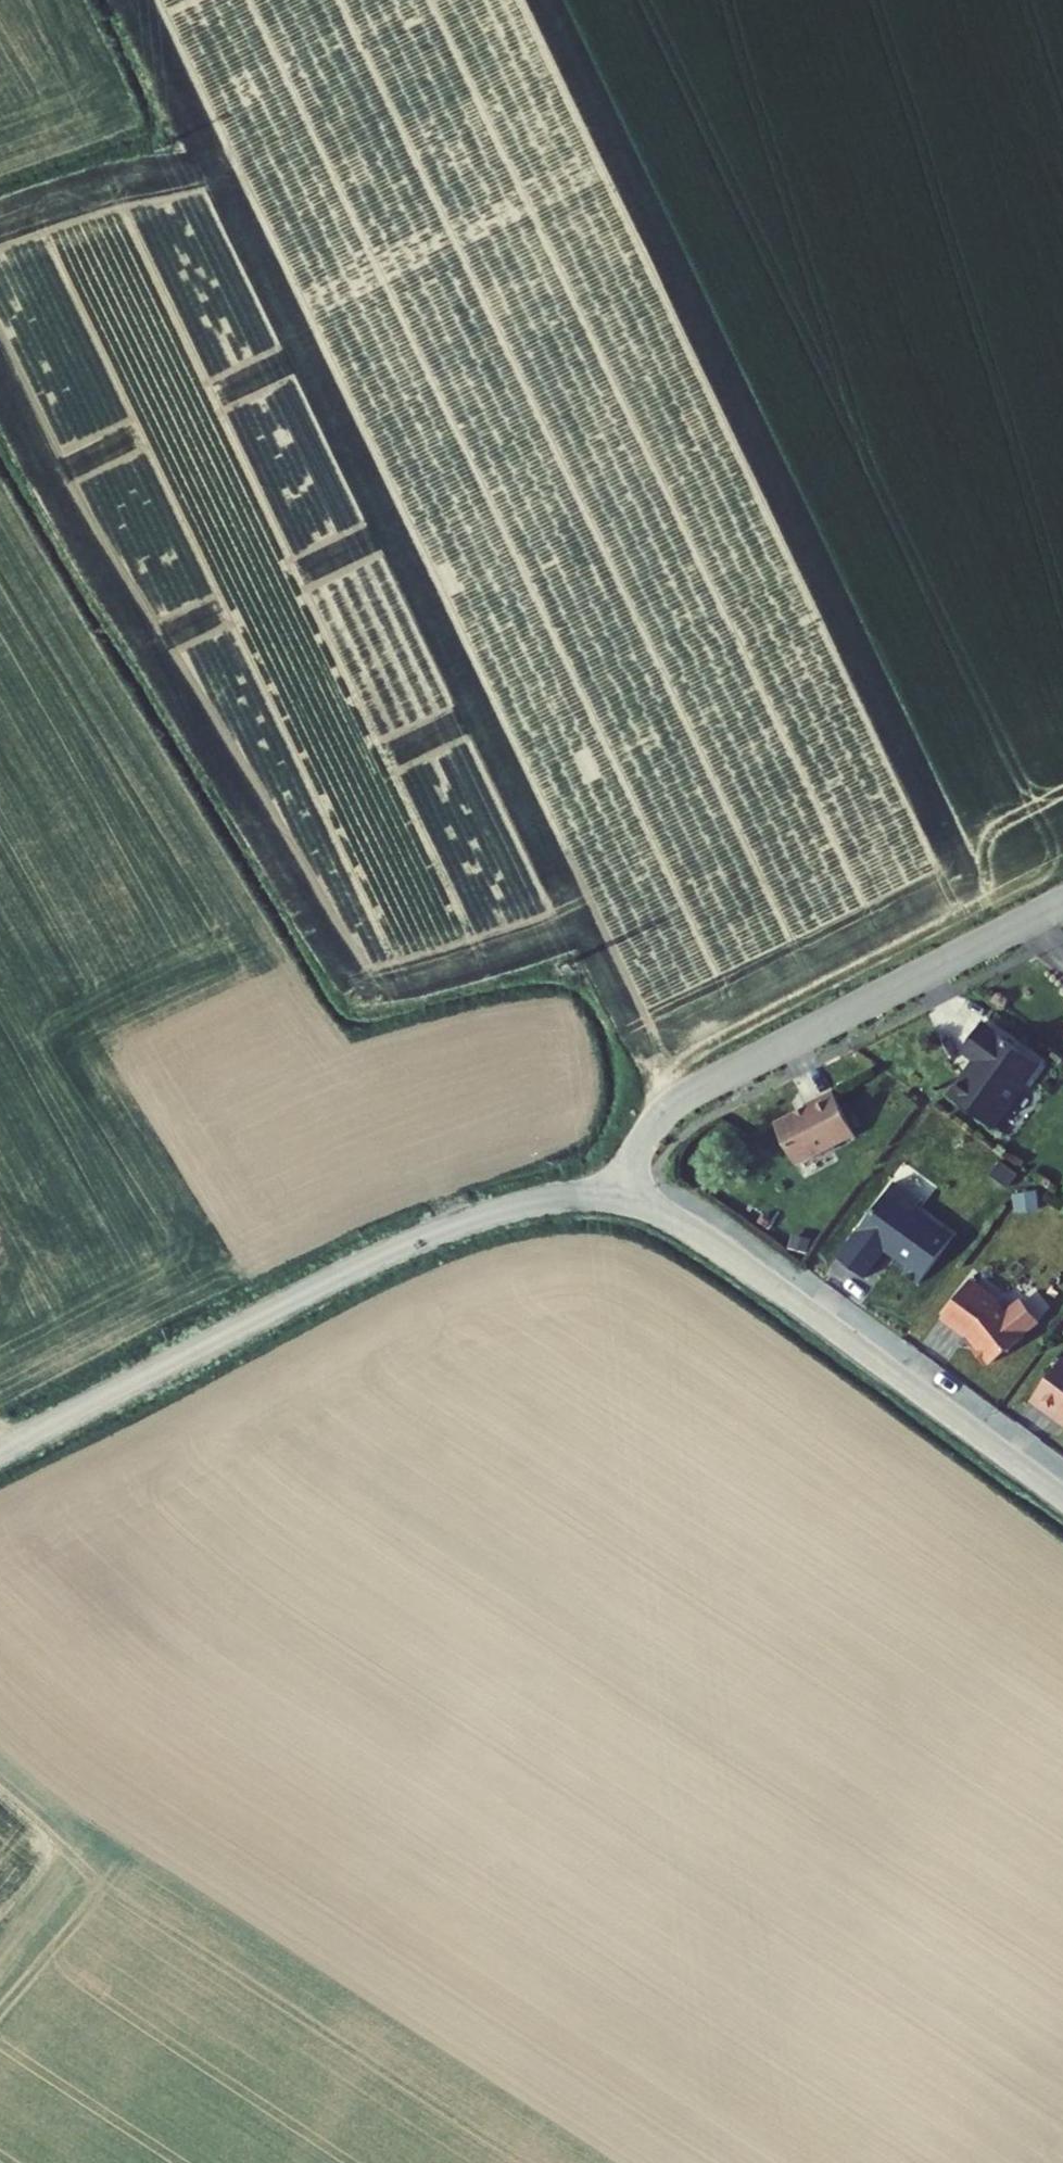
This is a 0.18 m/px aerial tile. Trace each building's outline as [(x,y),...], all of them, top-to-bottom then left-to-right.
[(1032,1062),(975,1020),(954,1049),(970,1060),(962,1072),(959,1069),(942,1094),(985,1126),(1032,1062)] [(847,1132),(825,1089),(797,1103),(798,1106),(767,1122),(788,1162),(847,1132)] [(886,1180),(830,1256),(856,1275),(880,1244),(890,1252),(889,1253),(892,1255),(888,1262),(912,1279),(945,1234),(907,1206),(912,1199),(886,1180)] [(962,1278),(935,1316),(959,1334),(960,1332),(969,1343),(964,1347),(976,1362),(981,1358),(982,1361),(1016,1335),(990,1302),(992,1300),(962,1278)] [(1023,1399),(1049,1417),(1051,1414),(1062,1422),(1062,1362),(1055,1356),(1023,1399)]
